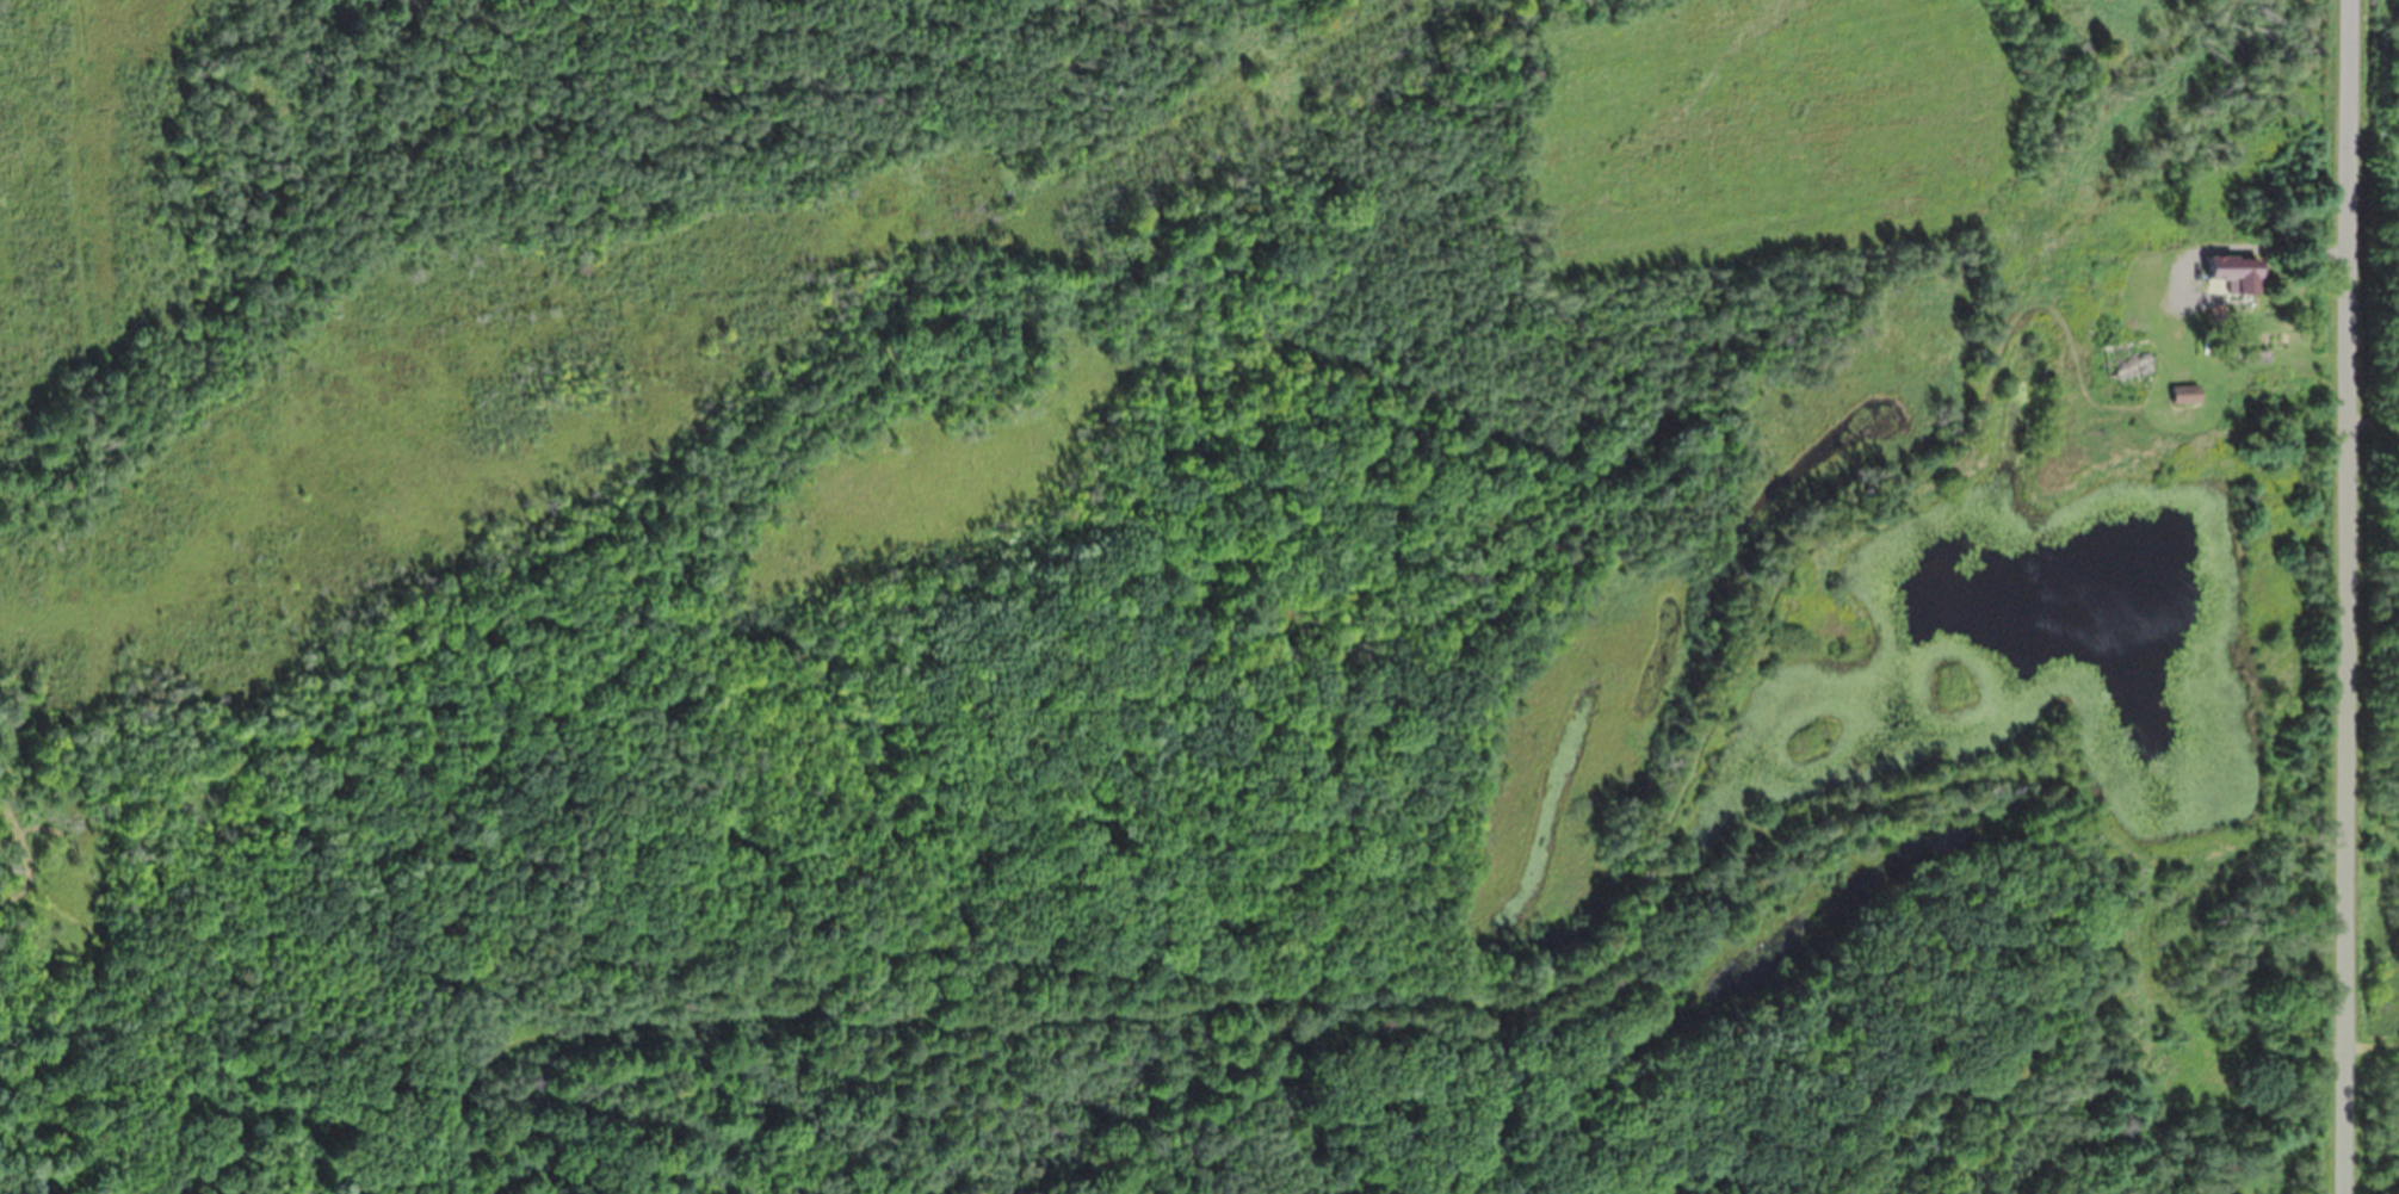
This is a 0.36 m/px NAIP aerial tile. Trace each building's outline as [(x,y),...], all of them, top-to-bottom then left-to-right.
[(2258,292),(2259,256),(2208,254),(2207,289),(2219,289),(2219,279),(2226,280),(2226,292),(2258,292)] [(2111,356),(2119,385),(2155,374),(2146,345),(2111,356)] [(2244,361),(2268,361),(2268,349),(2244,349),(2244,361)] [(2172,401),(2199,401),(2199,385),(2172,385),(2172,401)]
